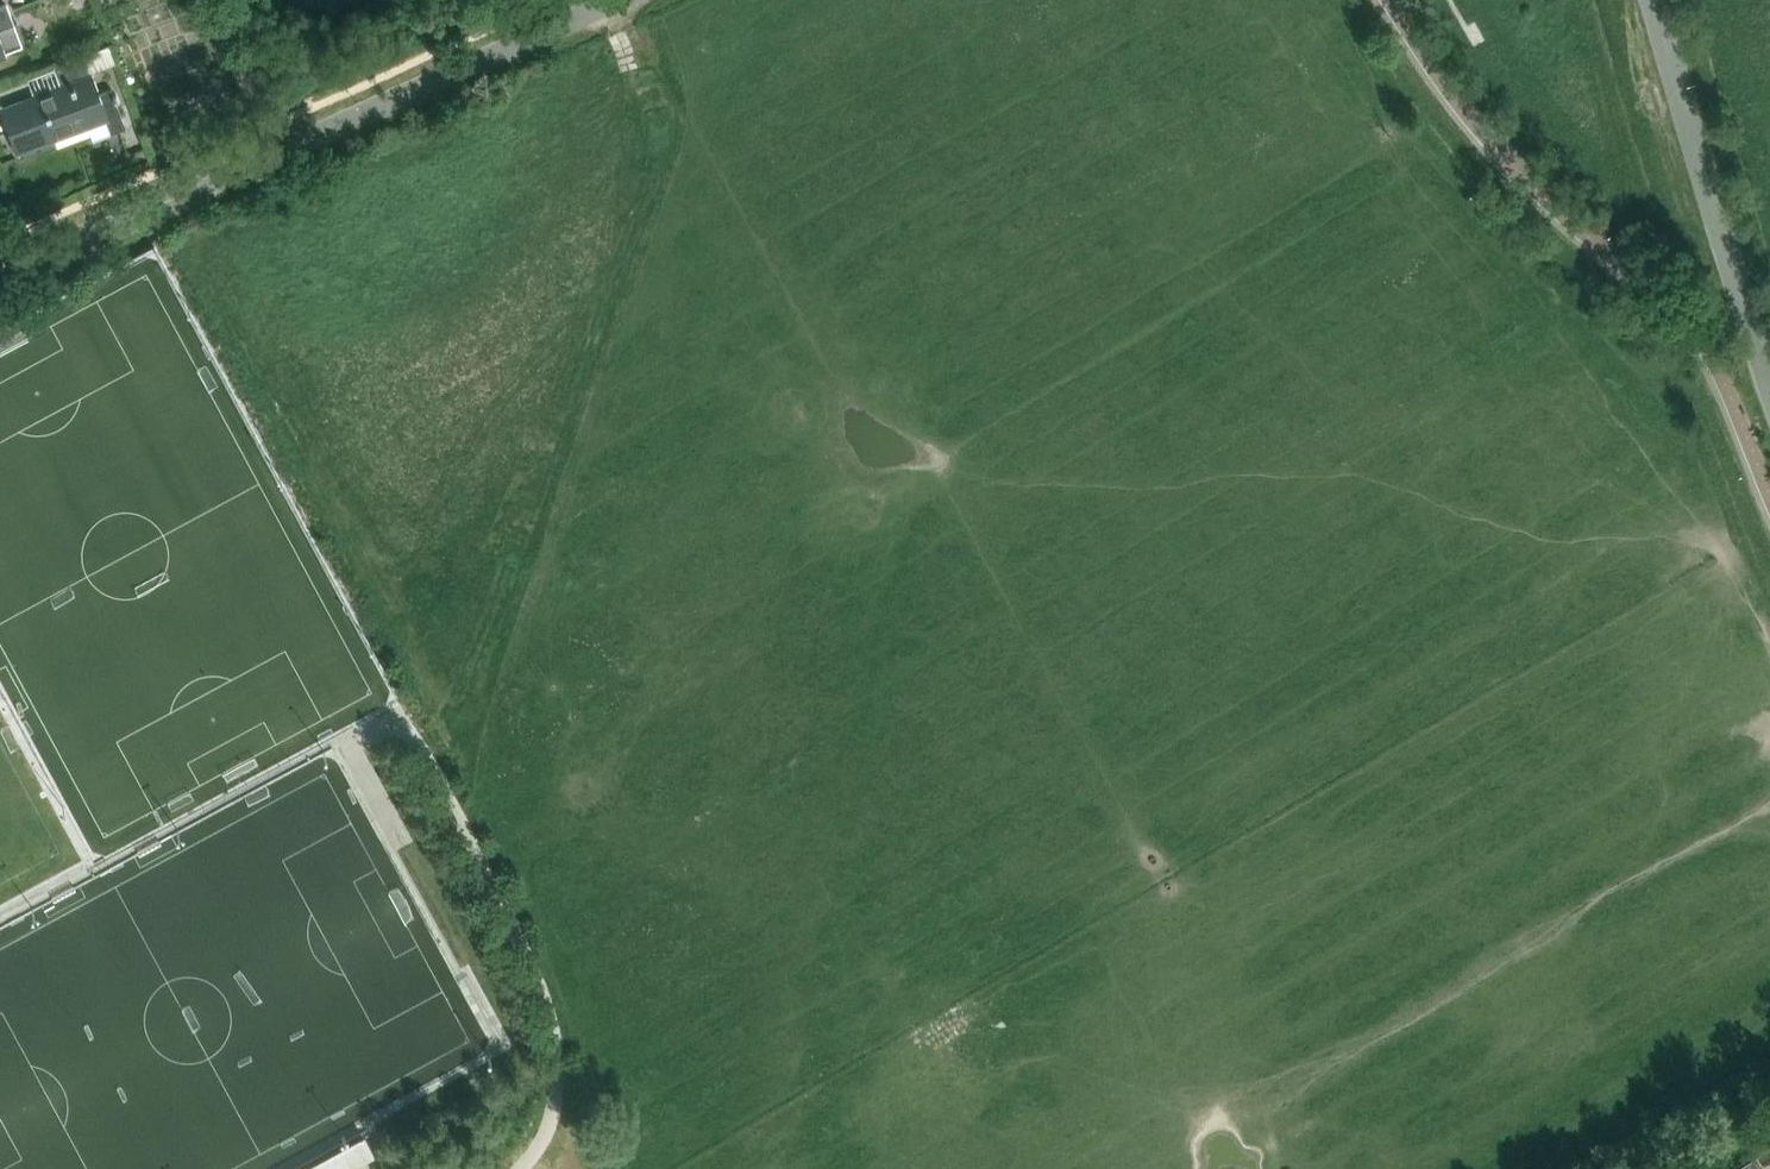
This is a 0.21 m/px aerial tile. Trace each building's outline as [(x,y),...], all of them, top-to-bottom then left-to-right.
[(6,54),(23,47),(22,43),(24,42),(18,25),(16,26),(8,7),(0,10),(0,55),(6,54)] [(86,58),(85,55),(54,66),(64,91),(24,106),(21,100),(3,107),(2,105),(0,106),(9,130),(19,157),(21,156),(18,147),(58,132),(62,141),(77,136),(107,125),(111,135),(126,129),(112,91),(100,96),(96,85),(92,75),(116,67),(109,49),(86,58)] [(148,158),(146,154),(145,149),(131,154),(133,160),(134,163),(148,158)] [(381,1157),(367,1125),(275,1165),(277,1168),(353,1168),(381,1157)]
